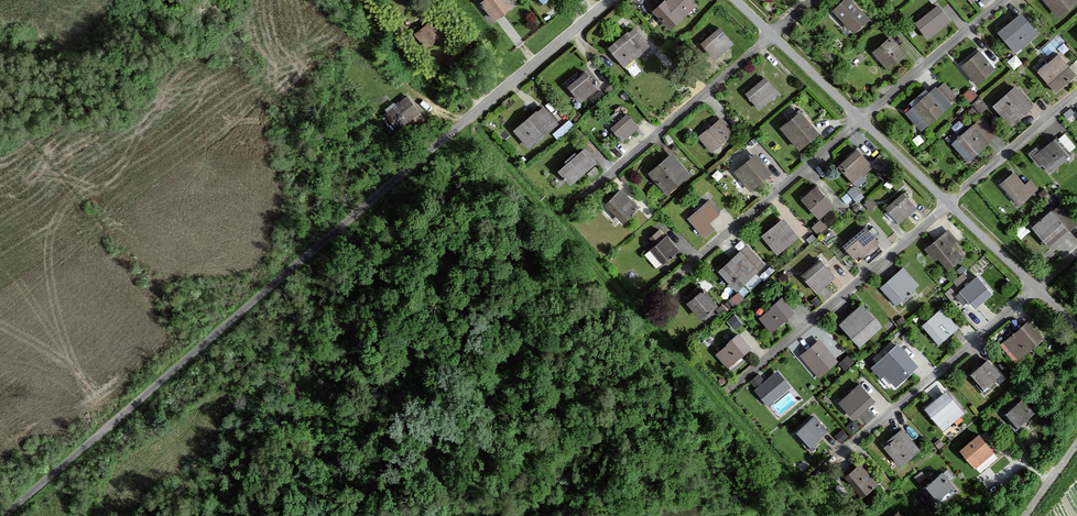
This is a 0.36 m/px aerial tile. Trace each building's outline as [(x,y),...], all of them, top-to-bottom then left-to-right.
[(493,21),(512,6),(507,0),(483,0),(479,3),(493,21)] [(668,32),(693,9),(685,0),(664,0),(650,12),(668,32)] [(850,0),(843,0),(830,11),(851,34),(867,19),(850,0)] [(1076,1),(1076,0),(1040,0),(1055,18),(1076,1)] [(912,24),(924,39),(947,22),(935,6),(912,24)] [(1013,53),(1037,33),(1019,12),(996,31),(1013,53)] [(440,36),(429,22),(414,33),(425,47),(440,36)] [(631,28),(606,49),(623,69),(647,48),(631,28)] [(732,45),(717,28),(698,45),(713,62),(732,45)] [(884,71),(904,53),(889,36),(869,54),(884,71)] [(958,67),(972,85),(991,70),(978,52),(958,67)] [(1054,93),(1075,75),(1056,54),(1036,71),(1054,93)] [(583,72),(564,89),(579,105),(598,88),(583,72)] [(758,111),(777,95),(763,78),(743,95),(758,111)] [(920,131),(950,102),(933,85),(903,114),(920,131)] [(1008,126),(1031,107),(1013,87),(991,106),(1008,126)] [(422,117),(405,96),(381,117),(398,137),(422,117)] [(527,150),(556,124),(539,106),(511,132),(527,150)] [(796,153),(817,134),(798,112),(777,131),(796,153)] [(621,144),(637,129),(624,115),(608,129),(621,144)] [(948,145),(965,163),(995,135),(978,118),(948,145)] [(719,119),(695,138),(708,154),(725,139),(720,133),(726,127),(719,119)] [(1059,136),(1070,148),(1076,142),(1065,130),(1059,136)] [(1034,146),(1025,155),(1038,168),(1040,166),(1047,174),(1069,155),(1054,137),(1038,151),(1034,146)] [(859,175),(870,163),(855,148),(835,168),(854,187),(863,179),(859,175)] [(555,172),(568,186),(593,164),(580,150),(555,172)] [(665,196),(688,175),(670,154),(647,175),(665,196)] [(731,174),(748,193),(770,173),(753,154),(731,174)] [(997,184),(1017,205),(1035,188),(1028,180),(1023,185),(1011,172),(997,184)] [(799,199),(817,220),(832,207),(814,186),(799,199)] [(618,223),(635,207),(619,189),(601,205),(618,223)] [(896,223),(914,208),(901,192),(883,208),(896,223)] [(718,215),(707,202),(685,220),(701,239),(713,230),(708,224),(718,215)] [(1049,250),(1069,233),(1067,231),(1076,223),(1076,221),(1061,202),(1050,211),(1049,210),(1029,227),(1049,250)] [(775,255),(797,236),(782,218),(759,237),(775,255)] [(854,261),(877,243),(864,226),(841,244),(854,261)] [(956,242),(946,230),(921,249),(930,261),(935,258),(944,270),(960,257),(951,245),(956,242)] [(611,252),(620,244),(612,235),(603,243),(611,252)] [(654,269),(676,249),(664,236),(641,256),(654,269)] [(733,291),(762,265),(744,245),(715,270),(733,291)] [(815,293),(834,277),(818,259),(800,275),(815,293)] [(900,269),(878,289),(893,306),(915,286),(900,269)] [(973,308),(991,293),(977,276),(959,290),(973,308)] [(684,302),(699,321),(716,306),(701,288),(684,302)] [(768,331),(793,312),(781,298),(757,317),(768,331)] [(858,346),(880,326),(861,303),(838,323),(858,346)] [(936,346),(957,327),(939,309),(919,328),(936,346)] [(1018,359),(1036,343),(1020,326),(1002,342),(1018,359)] [(725,368),(750,347),(736,332),(712,353),(725,368)] [(815,378),(835,362),(817,340),(797,356),(815,378)] [(892,387),(918,365),(899,343),(873,365),(892,387)] [(983,388),(1000,374),(986,358),(969,373),(983,388)] [(769,403),(793,383),(779,366),(755,386),(769,403)] [(759,370),(751,378),(756,384),(764,376),(759,370)] [(853,420),(872,402),(856,385),(837,403),(853,420)] [(939,431),(963,412),(945,390),(921,410),(939,431)] [(781,409),(794,398),(788,392),(776,403),(781,409)] [(1016,427),(1033,413),(1022,399),(1004,413),(1016,427)] [(809,447),(826,431),(813,416),(795,431),(809,447)] [(895,469),(917,451),(901,430),(878,448),(895,469)] [(993,452),(978,434),(958,451),(973,469),(993,452)] [(856,504),(877,486),(858,465),(837,483),(856,504)] [(990,497),(1017,478),(1011,470),(984,489),(990,497)] [(932,503),(952,487),(941,473),(920,489),(932,503)]
